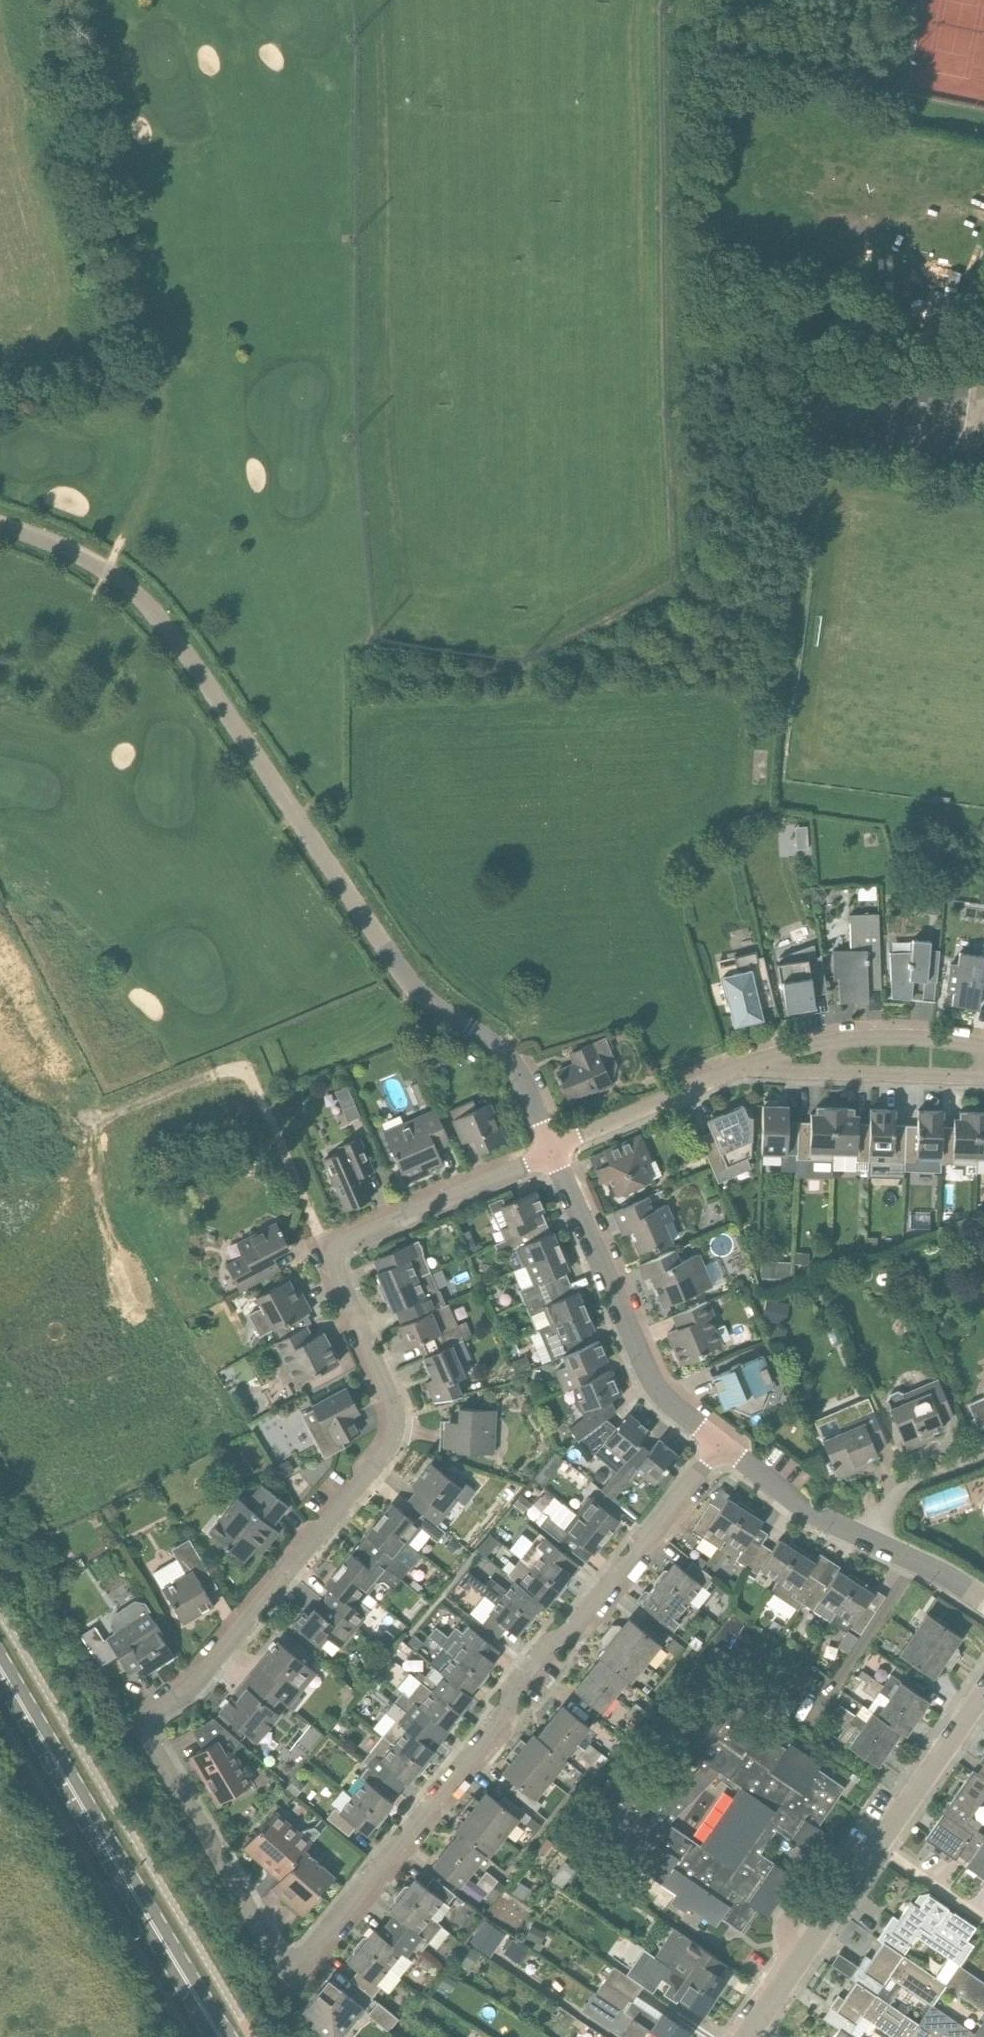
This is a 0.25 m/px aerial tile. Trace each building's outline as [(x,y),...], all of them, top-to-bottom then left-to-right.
[(807,828),(796,829),(797,844),(808,843),(807,828)] [(858,887),(858,900),(876,900),(876,887),(858,887)] [(822,903),(827,895),(823,889),(813,890),(814,899),(822,903)] [(939,914),(939,901),(928,901),(928,914),(939,914)] [(867,989),(882,988),(880,956),(878,914),(850,915),(851,951),(834,951),(834,977),(839,977),(840,1002),(858,1001),(858,996),(867,995),(867,989)] [(937,982),(940,950),(930,949),(930,941),(912,940),(911,952),(889,953),(891,998),(912,1000),(913,980),(937,982)] [(983,944),(982,956),(960,953),(958,964),(950,963),(946,991),(953,992),(952,1004),(953,1004),(953,1003),(953,1001),(971,1004),(971,1007),(978,1008),(979,996),(983,997),(983,945),(983,944)] [(780,983),(782,982),(786,1011),(815,1007),(813,995),(827,993),(821,955),(820,955),(820,957),(816,958),(814,945),(778,958),(779,963),(777,963),(780,983)] [(728,1003),(731,1015),(733,1023),(734,1026),(746,1023),(763,1019),(761,1008),(774,1004),(763,956),(758,958),(756,951),(734,956),(739,978),(721,983),(726,1004),(728,1003)] [(575,1065),(557,1072),(558,1077),(556,1078),(558,1082),(560,1081),(569,1101),(595,1089),(597,1093),(612,1086),(599,1055),(610,1051),(604,1039),(570,1054),(575,1065)] [(761,1153),(797,1154),(798,1154),(799,1122),(798,1122),(788,1121),(788,1106),(777,1106),(777,1100),(764,1100),(764,1105),(762,1105),(761,1153)] [(506,1141),(490,1104),(477,1109),(473,1101),(449,1111),(461,1137),(472,1132),(480,1152),(506,1141)] [(345,1111),(348,1120),(362,1115),(358,1105),(345,1111)] [(751,1157),(752,1117),(748,1117),(743,1105),(707,1120),(711,1132),(699,1137),(714,1172),(751,1157)] [(833,1160),(833,1153),(835,1108),(816,1107),(816,1114),(811,1114),(810,1123),(799,1122),(798,1154),(797,1154),(796,1159),(833,1160)] [(853,1108),(835,1108),(833,1153),(856,1154),(856,1161),(868,1161),(869,1124),(858,1124),(858,1115),(853,1115),(853,1108)] [(383,1131),(397,1163),(406,1184),(423,1176),(419,1169),(428,1165),(429,1168),(442,1163),(437,1149),(451,1143),(435,1109),(383,1131)] [(868,1161),(905,1163),(906,1125),(894,1125),(895,1110),(870,1109),(869,1124),(868,1161)] [(906,1125),(905,1163),(918,1163),(918,1156),(940,1157),(941,1157),(942,1126),(943,1111),(918,1110),(917,1126),(906,1125)] [(959,1127),(942,1126),(941,1157),(940,1157),(940,1164),(954,1164),(954,1157),(976,1158),(978,1112),(959,1112),(959,1127)] [(693,1130),(689,1119),(679,1123),(683,1134),(693,1130)] [(652,1162),(640,1135),(612,1147),(618,1160),(596,1169),(602,1183),(610,1180),(616,1196),(631,1189),(631,1190),(651,1182),(644,1165),(652,1162)] [(324,1160),(345,1210),(371,1199),(362,1175),(373,1170),(360,1138),(339,1147),(341,1153),(324,1160)] [(279,1188),(269,1193),(276,1207),(286,1202),(279,1188)] [(536,1227),(537,1227),(533,1217),(544,1212),(535,1192),(515,1200),(516,1200),(501,1206),(509,1225),(501,1229),(505,1239),(506,1240),(536,1227)] [(641,1252),(643,1255),(671,1242),(663,1223),(673,1220),(667,1205),(654,1211),(648,1198),(615,1211),(621,1226),(626,1224),(638,1253),(641,1252)] [(930,1215),(911,1214),(910,1228),(929,1229),(930,1215)] [(278,1229),(275,1223),(238,1243),(244,1256),(226,1265),(241,1292),(273,1274),(265,1260),(288,1248),(280,1233),(282,1233),(280,1228),(278,1229)] [(540,1236),(536,1227),(506,1240),(505,1239),(494,1244),(499,1255),(518,1247),(526,1266),(561,1252),(552,1232),(549,1234),(548,1233),(540,1236)] [(477,1251),(472,1238),(464,1241),(469,1254),(477,1251)] [(876,1251),(877,1238),(868,1238),(867,1251),(876,1251)] [(424,1253),(418,1241),(379,1257),(384,1269),(376,1272),(381,1282),(379,1283),(381,1288),(379,1289),(381,1294),(417,1279),(416,1278),(430,1272),(423,1254),(424,1253)] [(380,1250),(382,1256),(398,1249),(395,1243),(380,1250)] [(968,1244),(968,1255),(981,1255),(981,1244),(968,1244)] [(651,1276),(664,1307),(712,1287),(699,1254),(680,1262),(675,1250),(639,1266),(644,1279),(651,1276)] [(519,1290),(524,1303),(543,1295),(538,1284),(555,1276),(556,1277),(566,1273),(565,1272),(569,1271),(561,1252),(526,1266),(533,1284),(519,1290)] [(796,1255),(795,1267),(808,1268),(808,1256),(796,1255)] [(761,1278),(777,1279),(778,1262),(762,1261),(761,1278)] [(886,1274),(884,1274),(880,1275),(877,1278),(877,1283),(881,1286),(882,1286),(887,1285),(890,1282),(889,1277),(886,1274)] [(424,1296),(417,1279),(381,1294),(382,1298),(385,1297),(387,1301),(389,1301),(393,1311),(402,1307),(408,1321),(445,1305),(439,1290),(424,1296)] [(297,1297),(288,1280),(256,1297),(261,1307),(249,1314),(260,1335),(272,1328),(273,1329),(284,1323),(284,1325),(311,1311),(302,1294),(297,1297)] [(755,1282),(745,1286),(748,1294),(758,1290),(755,1282)] [(539,1331),(586,1311),(578,1292),(574,1293),(574,1292),(564,1297),(547,1305),(543,1295),(524,1303),(536,1332),(539,1331)] [(672,1345),(681,1365),(703,1355),(702,1352),(721,1344),(709,1317),(714,1315),(708,1301),(673,1316),(678,1329),(667,1334),(668,1335),(671,1333),(676,1344),(672,1345)] [(430,1344),(434,1352),(463,1340),(465,1340),(449,1303),(445,1305),(408,1321),(399,1325),(408,1347),(419,1342),(421,1348),(430,1344)] [(562,1356),(563,1356),(581,1349),(577,1338),(581,1336),(581,1337),(591,1333),(591,1332),(594,1331),(586,1311),(539,1331),(552,1360),(562,1356)] [(311,1338),(305,1326),(276,1342),(297,1382),(314,1373),(315,1375),(338,1363),(322,1332),(311,1338)] [(520,1337),(529,1333),(527,1328),(518,1331),(520,1337)] [(784,1343),(785,1331),(770,1330),(769,1342),(784,1343)] [(463,1340),(434,1352),(424,1357),(437,1387),(429,1390),(434,1403),(462,1396),(455,1381),(465,1377),(459,1363),(471,1358),(463,1340)] [(564,1391),(573,1387),(592,1379),(591,1379),(587,1370),(607,1361),(598,1341),(593,1343),(592,1343),(584,1347),(581,1349),(563,1356),(567,1366),(556,1371),(564,1391)] [(514,1342),(507,1345),(511,1355),(518,1352),(514,1342)] [(530,1368),(526,1357),(517,1360),(521,1371),(530,1368)] [(732,1365),(729,1370),(712,1378),(724,1407),(730,1405),(732,1409),(750,1416),(762,1411),(770,1392),(768,1389),(774,1386),(762,1357),(745,1364),(739,1362),(732,1365)] [(597,1376),(591,1379),(592,1379),(573,1387),(576,1404),(586,1417),(569,1429),(578,1441),(605,1421),(598,1411),(608,1404),(607,1401),(621,1395),(611,1371),(597,1377),(597,1376)] [(890,1408),(904,1443),(905,1443),(910,1445),(919,1442),(921,1437),(944,1427),(941,1421),(953,1416),(939,1380),(904,1394),(898,1392),(890,1395),(887,1401),(890,1408)] [(516,1397),(522,1395),(522,1388),(510,1388),(509,1395),(516,1397)] [(325,1458),(336,1452),(341,1449),(338,1445),(360,1432),(352,1417),(359,1413),(346,1389),(313,1407),(314,1409),(302,1415),(325,1458)] [(839,1433),(822,1440),(831,1463),(829,1464),(831,1469),(833,1468),(838,1479),(857,1471),(854,1465),(878,1456),(875,1448),(887,1443),(873,1410),(868,1398),(839,1410),(844,1422),(836,1426),(839,1433)] [(978,1428),(983,1425),(983,1398),(968,1404),(978,1428)] [(444,1448),(457,1448),(457,1452),(494,1454),(497,1410),(459,1408),(458,1431),(445,1430),(444,1448)] [(616,1472),(642,1442),(640,1440),(640,1439),(639,1438),(647,1430),(636,1420),(632,1425),(624,1419),(616,1429),(605,1421),(578,1441),(591,1459),(595,1454),(616,1472)] [(642,1442),(616,1472),(627,1480),(637,1469),(654,1483),(677,1455),(667,1447),(666,1444),(663,1443),(659,1440),(651,1450),(642,1442)] [(548,1462),(558,1470),(566,1461),(556,1453),(548,1462)] [(232,1467),(240,1481),(254,1473),(246,1460),(232,1467)] [(287,1462),(276,1468),(281,1478),(293,1471),(287,1462)] [(408,1501),(423,1513),(437,1525),(446,1513),(443,1510),(465,1482),(449,1470),(445,1475),(431,1463),(420,1477),(424,1481),(408,1501)] [(611,1499),(619,1490),(609,1482),(601,1491),(611,1499)] [(271,1526),(288,1506),(266,1488),(249,1508),(238,1499),(209,1533),(243,1561),(253,1548),(255,1550),(256,1549),(254,1547),(259,1541),(266,1547),(278,1532),(271,1526)] [(524,1510),(531,1501),(521,1493),(514,1502),(524,1510)] [(590,1497),(577,1513),(577,1514),(606,1537),(619,1521),(590,1497)] [(710,1503),(698,1522),(692,1531),(720,1549),(725,1540),(747,1506),(743,1504),(741,1507),(727,1498),(720,1509),(710,1503)] [(437,1525),(423,1513),(416,1521),(396,1505),(395,1506),(392,1503),(379,1520),(408,1544),(421,1528),(438,1542),(446,1532),(437,1525)] [(593,1554),(606,1537),(577,1514),(577,1513),(567,1505),(555,1521),(547,1515),(539,1525),(562,1544),(569,1536),(589,1552),(590,1551),(593,1554)] [(736,1560),(746,1567),(761,1544),(768,1534),(758,1527),(762,1521),(753,1515),(754,1514),(750,1511),(751,1509),(747,1506),(725,1540),(742,1551),(736,1560)] [(398,1556),(408,1544),(379,1520),(366,1536),(369,1538),(362,1546),(359,1544),(358,1545),(369,1554),(400,1579),(411,1567),(398,1556)] [(520,1558),(520,1559),(561,1593),(565,1589),(563,1587),(566,1583),(564,1582),(571,1574),(556,1561),(563,1552),(539,1533),(519,1558),(520,1558)] [(218,1588),(195,1549),(189,1538),(171,1549),(177,1559),(154,1572),(164,1589),(163,1589),(182,1623),(213,1604),(206,1592),(206,1591),(215,1586),(217,1589),(218,1588)] [(459,1546),(451,1540),(445,1548),(453,1554),(459,1546)] [(763,1569),(778,1579),(799,1547),(795,1545),(793,1547),(789,1544),(788,1546),(779,1540),(772,1551),(761,1544),(746,1567),(759,1576),(763,1569)] [(492,1550),(483,1542),(476,1550),(485,1557),(492,1550)] [(799,1608),(802,1603),(820,1575),(810,1568),(814,1563),(805,1557),(806,1555),(802,1552),(803,1550),(799,1547),(778,1579),(772,1590),(799,1608)] [(338,1570),(367,1594),(376,1582),(383,1581),(393,1588),(400,1579),(369,1554),(362,1562),(351,1553),(338,1570)] [(558,1596),(561,1593),(520,1559),(508,1574),(515,1581),(515,1582),(541,1603),(545,1606),(552,1598),(553,1599),(557,1595),(558,1596)] [(710,1563),(705,1559),(700,1566),(705,1570),(710,1563)] [(714,1580),(693,1562),(685,1571),(675,1563),(668,1572),(667,1570),(663,1574),(661,1573),(658,1576),(688,1601),(701,1586),(706,1590),(714,1580)] [(360,1602),(367,1594),(338,1570),(325,1586),(328,1588),(327,1589),(332,1593),(325,1602),(326,1602),(326,1603),(327,1604),(328,1604),(331,1606),(357,1628),(366,1617),(365,1617),(370,1611),(360,1602)] [(824,1570),(820,1575),(802,1603),(813,1610),(830,1621),(836,1610),(857,1578),(853,1576),(852,1578),(848,1575),(847,1577),(837,1571),(834,1576),(824,1570)] [(482,1594),(488,1586),(487,1585),(486,1584),(478,1577),(470,1571),(460,1584),(468,1590),(472,1585),(481,1593),(482,1594)] [(757,1575),(751,1571),(746,1580),(752,1583),(757,1575)] [(676,1616),(688,1601),(658,1576),(655,1580),(657,1582),(654,1586),(655,1587),(649,1595),(646,1592),(638,1602),(672,1631),(681,1620),(676,1616)] [(859,1632),(872,1611),(865,1606),(873,1594),(864,1588),(865,1586),(860,1583),(862,1581),(857,1578),(836,1610),(853,1621),(849,1626),(859,1632)] [(737,1583),(731,1579),(727,1585),(733,1589),(737,1583)] [(414,1580),(409,1585),(418,1592),(422,1586),(414,1580)] [(496,1582),(491,1588),(532,1622),(535,1618),(534,1616),(537,1612),(535,1611),(541,1603),(515,1582),(507,1591),(496,1582)] [(529,1625),(532,1622),(491,1588),(486,1594),(497,1603),(489,1614),(516,1635),(523,1627),(524,1628),(527,1624),(529,1625)] [(145,1603),(142,1602),(135,1600),(112,1615),(110,1626),(115,1633),(107,1639),(130,1674),(149,1662),(153,1669),(174,1655),(163,1639),(165,1637),(148,1612),(150,1611),(145,1603)] [(340,1648),(357,1628),(331,1606),(323,1616),(314,1608),(309,1615),(304,1611),(293,1625),(320,1647),(327,1638),(340,1648)] [(961,1637),(928,1614),(900,1655),(933,1678),(940,1668),(943,1671),(948,1670),(950,1671),(961,1655),(959,1654),(958,1649),(955,1646),(961,1637)] [(612,1624),(606,1632),(645,1664),(661,1645),(629,1619),(622,1628),(619,1625),(614,1625),(612,1624)] [(777,1621),(770,1631),(777,1636),(784,1626),(777,1621)] [(443,1648),(484,1681),(487,1677),(485,1676),(489,1672),(487,1670),(494,1662),(486,1656),(494,1646),(470,1627),(463,1635),(456,1629),(448,1638),(436,1629),(429,1637),(443,1648)] [(858,1636),(848,1630),(839,1643),(848,1650),(858,1636)] [(393,1638),(385,1632),(378,1640),(387,1647),(393,1638)] [(627,1680),(626,1680),(629,1683),(645,1664),(606,1632),(600,1639),(601,1641),(602,1645),(605,1648),(598,1657),(600,1659),(627,1680)] [(423,1644),(413,1636),(407,1643),(418,1651),(423,1644)] [(689,1643),(696,1649),(702,1642),(695,1636),(689,1643)] [(682,1647),(673,1639),(665,1648),(675,1656),(682,1647)] [(273,1675),(264,1685),(279,1698),(278,1698),(288,1707),(289,1706),(294,1710),(303,1699),(298,1695),(317,1673),(278,1641),(267,1653),(272,1657),(263,1668),(273,1675)] [(412,1651),(400,1642),(395,1648),(407,1657),(412,1651)] [(715,1647),(708,1659),(723,1669),(731,1657),(715,1647)] [(481,1685),(484,1681),(443,1648),(438,1654),(449,1663),(441,1673),(444,1676),(445,1675),(468,1694),(469,1694),(475,1686),(476,1687),(479,1683),(481,1685)] [(600,1659),(588,1674),(614,1696),(626,1680),(627,1680),(600,1659)] [(867,1683),(871,1677),(862,1670),(858,1677),(867,1683)] [(270,1708),(278,1698),(279,1698),(264,1685),(251,1674),(239,1688),(244,1692),(236,1702),(231,1698),(220,1711),(257,1742),(279,1716),(270,1708)] [(601,1712),(614,1696),(588,1674),(574,1690),(601,1712)] [(426,1676),(420,1683),(462,1716),(465,1712),(463,1710),(467,1706),(465,1705),(472,1696),(469,1694),(468,1694),(445,1675),(444,1676),(437,1685),(426,1676)] [(890,1698),(889,1699),(917,1718),(929,1701),(901,1682),(891,1675),(884,1685),(871,1677),(867,1683),(879,1691),(890,1698)] [(459,1719),(462,1716),(420,1683),(409,1697),(403,1692),(394,1702),(432,1733),(439,1724),(446,1729),(452,1721),(454,1722),(457,1718),(459,1719)] [(879,1691),(867,1683),(862,1689),(875,1698),(879,1691)] [(845,1788),(818,1769),(822,1764),(790,1742),(786,1748),(742,1718),(746,1712),(709,1687),(698,1702),(707,1708),(697,1721),(689,1716),(678,1732),(686,1738),(677,1752),(699,1768),(674,1793),(624,1759),(604,1789),(612,1795),(592,1824),(637,1855),(631,1863),(676,1894),(670,1902),(686,1913),(689,1908),(715,1926),(721,1918),(741,1932),(756,1909),(768,1918),(769,1917),(760,1911),(763,1906),(766,1908),(772,1900),(769,1898),(772,1893),(781,1899),(795,1878),(760,1854),(771,1838),(777,1830),(811,1854),(826,1833),(818,1828),(845,1788)] [(889,1699),(878,1716),(877,1717),(900,1732),(905,1736),(917,1718),(889,1699)] [(830,1709),(838,1714),(843,1707),(835,1701),(830,1709)] [(395,1720),(383,1736),(424,1770),(427,1766),(425,1764),(429,1760),(427,1759),(434,1750),(428,1745),(436,1736),(432,1733),(394,1702),(386,1712),(395,1720)] [(631,1709),(643,1718),(647,1712),(636,1703),(631,1709)] [(563,1705),(550,1721),(576,1743),(589,1726),(563,1705)] [(862,1706),(856,1716),(843,1707),(838,1714),(860,1729),(860,1730),(889,1749),(900,1732),(877,1717),(878,1716),(871,1712),(862,1706)] [(643,1718),(631,1709),(626,1715),(638,1724),(643,1718)] [(839,1738),(849,1746),(877,1766),(889,1749),(860,1730),(860,1729),(838,1714),(834,1720),(846,1728),(839,1738)] [(217,1804),(235,1794),(253,1783),(234,1751),(244,1745),(214,1718),(192,1730),(203,1749),(190,1756),(217,1804)] [(542,1731),(537,1737),(563,1758),(568,1752),(576,1743),(550,1721),(542,1731)] [(534,1734),(528,1741),(526,1743),(520,1738),(511,1748),(550,1780),(551,1779),(561,1767),(566,1760),(563,1758),(537,1737),(534,1734)] [(421,1774),(424,1770),(383,1736),(362,1762),(368,1767),(390,1784),(398,1791),(406,1782),(408,1783),(414,1775),(416,1776),(419,1772),(421,1774)] [(597,1760),(601,1754),(589,1744),(585,1750),(597,1760)] [(515,1783),(541,1804),(544,1801),(557,1785),(551,1779),(550,1780),(511,1748),(503,1759),(509,1764),(502,1772),(515,1783)] [(597,1760),(585,1750),(580,1757),(592,1766),(597,1760)] [(597,1760),(604,1766),(609,1760),(601,1754),(597,1760)] [(383,1794),(390,1784),(368,1767),(360,1777),(365,1781),(353,1796),(382,1821),(386,1817),(384,1816),(387,1812),(386,1810),(393,1802),(383,1794)] [(925,1839),(952,1858),(956,1852),(969,1861),(983,1838),(983,1835),(968,1824),(983,1800),(983,1779),(978,1775),(972,1771),(925,1839)] [(294,1778),(286,1789),(296,1797),(304,1786),(294,1778)] [(509,1789),(536,1811),(541,1804),(515,1783),(509,1789)] [(473,1796),(465,1806),(503,1838),(519,1819),(519,1818),(499,1802),(486,1792),(479,1801),(473,1796)] [(382,1821),(353,1796),(340,1812),(335,1808),(327,1818),(349,1836),(356,1827),(366,1835),(373,1826),(374,1827),(378,1823),(379,1825),(382,1821)] [(519,1818),(519,1819),(525,1824),(531,1817),(504,1796),(499,1802),(519,1818)] [(541,1804),(536,1811),(545,1819),(551,1812),(554,1808),(544,1801),(541,1804)] [(455,1830),(458,1833),(459,1833),(485,1854),(485,1855),(487,1857),(503,1838),(465,1806),(456,1817),(462,1822),(455,1830)] [(279,1879),(305,1851),(321,1833),(314,1827),(298,1832),(276,1812),(246,1845),(269,1865),(268,1867),(267,1867),(266,1868),(279,1879)] [(541,1826),(531,1817),(525,1824),(536,1832),(541,1826)] [(459,1833),(458,1833),(446,1849),(472,1870),(485,1855),(485,1854),(459,1833)] [(969,1861),(965,1867),(983,1880),(983,1838),(969,1861)] [(544,1856),(554,1845),(547,1839),(537,1851),(544,1856)] [(459,1886),(472,1870),(446,1849),(433,1865),(459,1886)] [(335,1877),(305,1851),(279,1879),(272,1888),(287,1901),(291,1897),(307,1911),(321,1892),(322,1893),(335,1877)] [(493,1886),(498,1880),(486,1871),(481,1877),(493,1886)] [(455,1895),(434,1877),(426,1886),(416,1878),(409,1887),(408,1886),(404,1890),(402,1888),(399,1892),(430,1917),(430,1916),(442,1901),(447,1905),(455,1895)] [(476,1883),(488,1892),(493,1886),(481,1877),(476,1883)] [(493,1886),(501,1893),(506,1887),(498,1880),(493,1886)] [(518,1882),(511,1893),(522,1900),(529,1889),(518,1882)] [(488,1892),(485,1896),(493,1903),(501,1893),(493,1886),(488,1892)] [(430,1917),(399,1892),(396,1896),(398,1897),(395,1901),(396,1903),(390,1911),(400,1919),(392,1928),(414,1946),(422,1937),(429,1942),(442,1926),(430,1916),(430,1917)] [(959,1966),(974,1945),(965,1939),(974,1927),(952,1912),(951,1913),(945,1909),(946,1908),(926,1894),(918,1897),(921,1905),(919,1908),(911,1902),(898,1920),(893,1916),(877,1939),(883,1943),(903,1956),(917,1936),(949,1958),(935,1978),(946,1985),(959,1966)] [(489,1958),(505,1935),(483,1920),(468,1944),(489,1958)] [(546,1932),(531,1925),(526,1937),(536,1941),(541,1944),(546,1932)] [(406,1957),(414,1946),(392,1928),(385,1938),(374,1930),(368,1938),(366,1937),(363,1941),(361,1940),(358,1944),(388,1968),(401,1953),(406,1957)] [(668,1966),(714,1997),(726,1980),(717,1974),(724,1963),(674,1928),(655,1956),(669,1966),(668,1966)] [(516,1938),(507,1951),(521,1960),(530,1947),(516,1938)] [(543,1945),(541,1944),(536,1941),(532,1949),(540,1952),(543,1945)] [(932,2005),(946,1985),(935,1978),(903,1956),(883,1943),(871,1960),(866,1956),(850,1979),(856,1982),(888,2004),(902,1984),(932,2005)] [(376,1983),(388,1968),(358,1944),(355,1947),(357,1949),(353,1953),(355,1954),(348,1963),(358,1971),(351,1980),(372,1998),(381,1987),(376,1983)] [(469,1972),(481,1954),(468,1945),(456,1963),(469,1972)] [(650,1953),(636,1976),(654,1988),(661,1977),(672,1983),(664,1994),(676,2002),(678,1999),(702,2015),(714,1997),(668,1966),(669,1966),(655,1956),(650,1953)] [(959,1966),(946,1985),(983,2011),(983,1983),(959,1966)] [(603,1998),(662,2036),(687,2036),(691,2031),(664,2013),(660,2019),(633,2001),(643,1986),(633,1979),(621,1971),(614,1967),(596,1993),(603,1998)] [(651,1992),(654,1988),(636,1976),(633,1979),(643,1986),(651,1992)] [(450,1992),(456,1983),(447,1977),(440,1986),(450,1992)] [(919,2025),(888,2004),(856,1982),(844,1999),(838,1996),(823,2018),(839,2029),(848,2035),(863,2014),(897,2036),(911,2036),(919,2025)] [(325,2036),(343,2036),(365,2010),(340,1990),(339,1991),(329,1983),(320,1993),(318,1992),(303,2011),(316,2021),(312,2026),(325,2036)] [(603,1998),(596,2008),(626,2028),(621,2035),(624,2036),(662,2036),(603,1998)] [(388,2031),(398,2018),(378,2002),(368,2014),(388,2031)] [(975,2036),(931,2007),(919,2025),(930,2032),(937,2036),(983,2036),(983,2022),(975,2036)] [(930,2032),(919,2025),(911,2036),(927,2036),(930,2032)]
